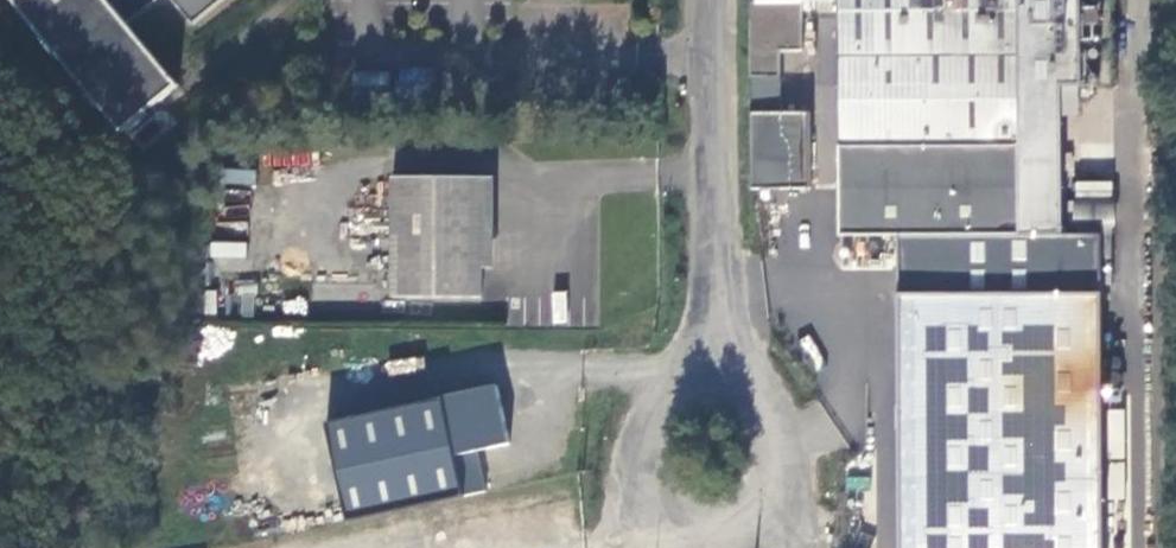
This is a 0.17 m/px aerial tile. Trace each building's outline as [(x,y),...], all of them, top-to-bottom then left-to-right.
[(175,79),(124,18),(144,0),(14,0),(95,98),(119,127),(175,79)] [(190,16),(209,0),(177,0),(190,16)] [(750,8),(801,8),(838,8),(838,0),(750,0),(750,8)] [(838,8),(838,143),(839,239),(898,239),(1019,239),(1018,0),(838,0),(838,8)] [(1019,239),(1062,239),(1062,90),(1080,89),(1079,0),(1018,0),(1019,239)] [(801,8),(750,8),(750,82),(779,82),(779,55),(801,55),(801,8)] [(816,56),(834,56),(835,34),(829,34),(830,14),(817,14),(816,56)] [(779,116),(779,82),(750,82),(750,116),(779,116)] [(750,116),(750,193),(808,193),(808,116),(779,116),(750,116)] [(490,288),(490,172),(400,172),(400,287),(490,288)] [(1111,182),(1072,181),(1071,219),(1110,220),(1111,182)] [(898,239),(899,547),(1102,547),(1101,239),(1062,239),(1019,239),(898,239)] [(498,389),(327,425),(349,527),(488,497),(480,459),(512,453),(498,389)]
